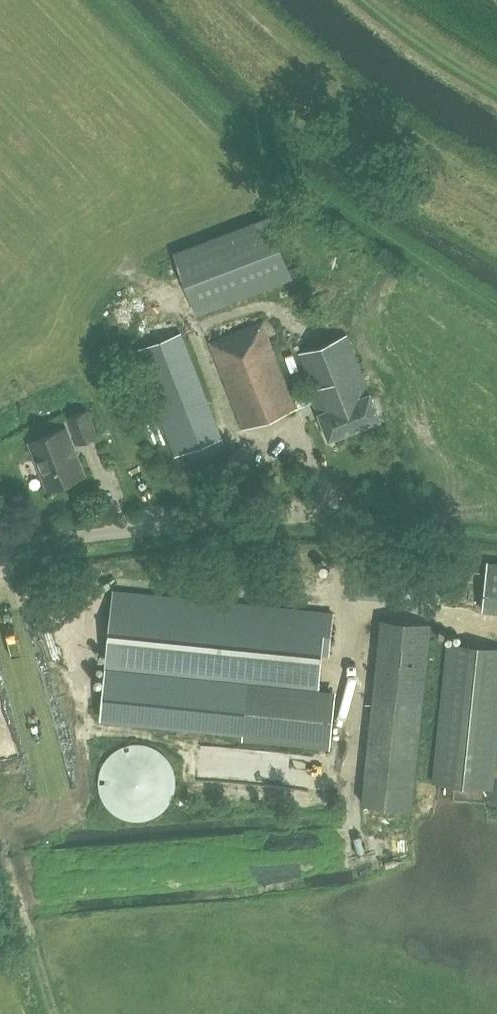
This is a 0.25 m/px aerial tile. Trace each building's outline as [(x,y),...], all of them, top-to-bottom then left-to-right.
[(195,314),(292,277),(269,215),(172,252),(195,314)] [(292,396),(263,321),(209,342),(243,429),(315,401),(330,439),(381,419),(348,334),(300,353),(314,388),(292,396)] [(175,456),(183,452),(222,437),(181,333),(135,351),(175,456)] [(79,445),(100,437),(89,409),(68,417),(79,445)] [(49,490),(85,476),(66,428),(30,442),(49,490)] [(487,560),(482,611),(496,612),(496,561),(487,560)] [(330,654),(334,612),(114,590),(105,674),(101,718),(243,732),(242,740),(331,748),(337,690),(319,688),(324,653),(330,654)] [(413,808),(432,623),(381,618),(362,803),(413,808)] [(496,762),(496,647),(447,642),(432,782),(494,789),(496,762)] [(180,782),(180,781),(179,773),(177,765),(173,758),(167,752),(160,746),(153,743),(145,741),(139,741),(131,742),(124,744),(116,748),(111,753),(107,758),(103,765),(101,773),(100,781),(101,789),(103,797),(107,804),(111,809),(117,814),(123,817),(132,820),(139,821),(148,820),(156,818),(162,814),(168,810),(173,804),(177,797),(179,789),(180,782)] [(37,862),(38,887),(45,886),(43,861),(37,862)]
